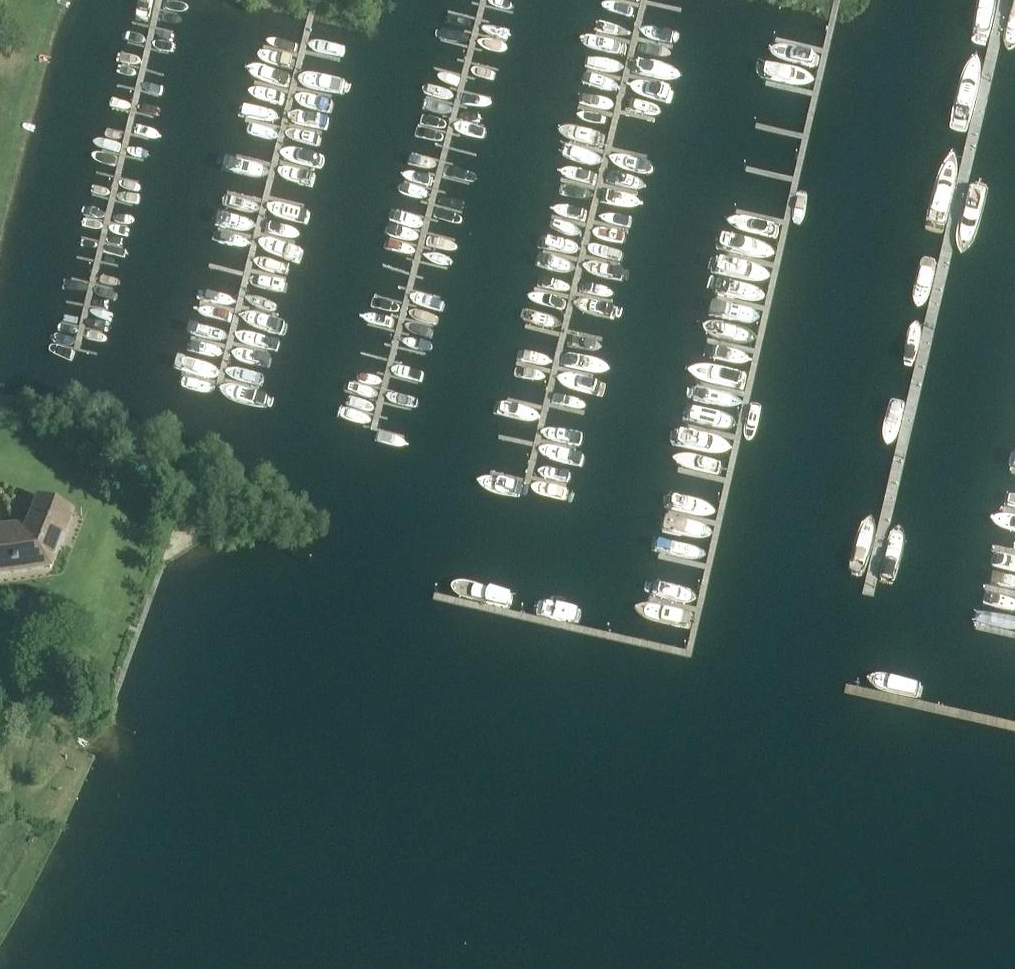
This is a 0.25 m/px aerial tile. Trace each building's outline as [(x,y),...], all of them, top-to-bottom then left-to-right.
[(51,568),(71,511),(39,500),(26,534),(13,536),(11,528),(0,530),(0,575),(51,568)]
